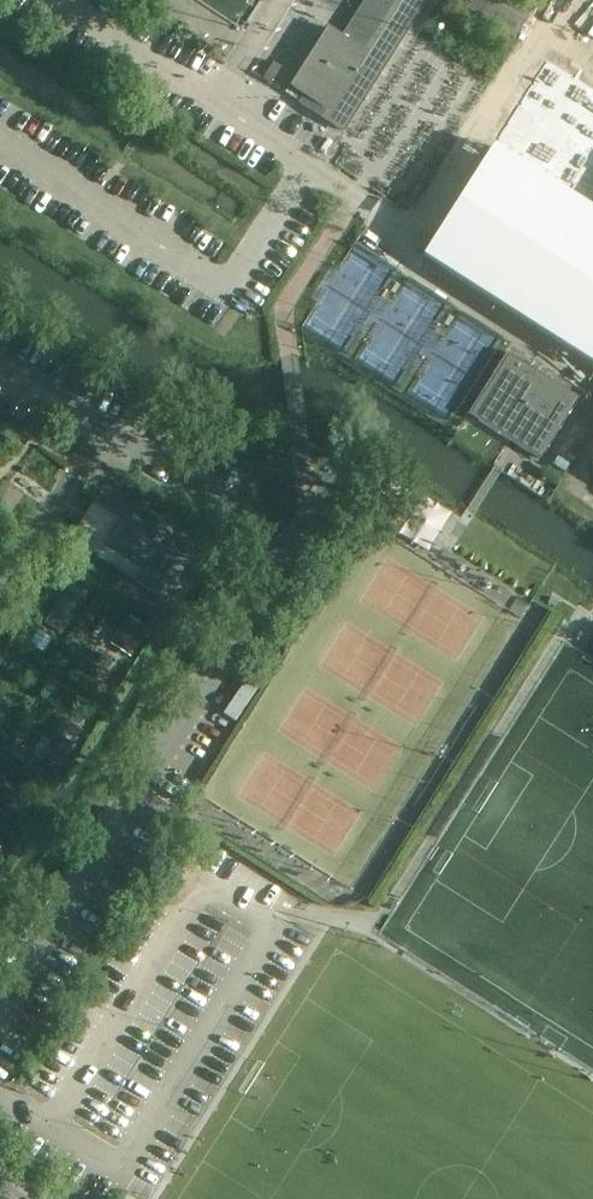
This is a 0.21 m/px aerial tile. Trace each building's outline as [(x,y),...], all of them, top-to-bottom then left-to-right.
[(426,0),(365,0),(359,10),(341,37),(326,28),(289,87),(284,93),(300,103),(299,104),(342,132),(426,0)] [(524,0),(470,0),(465,8),(514,40),(534,7),(524,0)] [(545,58),(501,132),(422,256),(592,363),(592,88),(545,58)] [(272,62),(262,79),(270,84),(281,68),(272,62)] [(467,415),(508,440),(539,460),(578,398),(506,353),(467,415)] [(177,606),(198,573),(188,566),(199,550),(101,488),(91,504),(119,522),(102,549),(138,572),(131,584),(155,601),(152,604),(161,610),(167,599),(177,606)] [(388,502),(373,526),(386,533),(400,510),(388,502)] [(49,617),(68,629),(85,601),(67,589),(49,617)] [(145,636),(125,622),(112,641),(133,655),(145,636)] [(55,769),(71,744),(72,745),(81,730),(64,720),(56,734),(55,733),(51,740),(43,735),(32,754),(41,759),(40,760),(55,769)]
